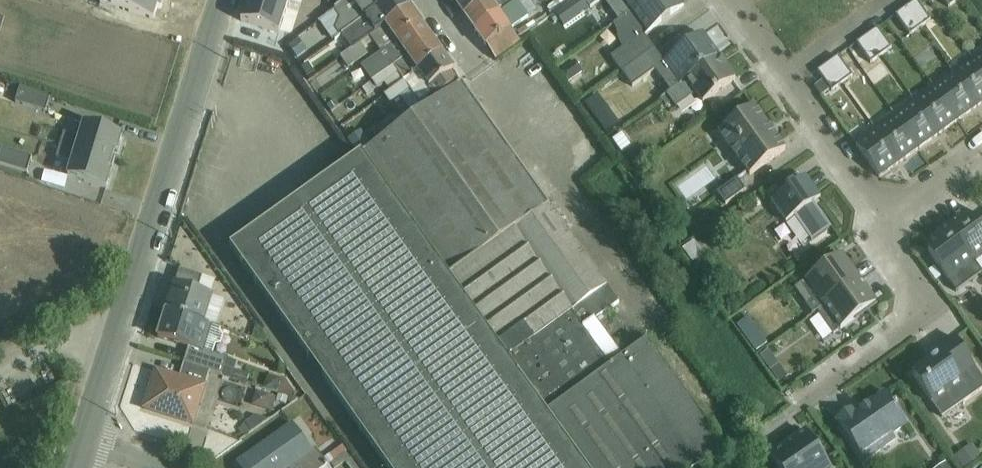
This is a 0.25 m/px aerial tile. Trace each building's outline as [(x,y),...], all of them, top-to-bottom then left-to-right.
[(237,33),(246,36),(250,25),(253,26),(259,11),(277,18),(282,5),(292,8),(294,1),(307,5),(309,2),(324,15),(336,5),(329,0),(247,0),(237,33)] [(324,15),(319,19),(318,20),(332,39),(342,32),(343,33),(375,9),(387,0),(343,0),(336,5),(324,15)] [(375,9),(385,24),(410,6),(406,0),(387,0),(375,9)] [(464,13),(483,0),(455,0),(464,13)] [(464,13),(475,28),(515,0),(483,0),(464,13)] [(475,28),(487,44),(512,27),(538,8),(532,0),(515,0),(475,28)] [(547,3),(551,9),(564,0),(552,0),(547,3)] [(646,0),(605,0),(620,19),(646,0)] [(620,19),(615,23),(617,26),(617,27),(617,29),(619,39),(620,40),(621,42),(624,46),(612,55),(623,70),(655,47),(646,34),(686,6),(681,0),(646,0),(620,19)] [(921,25),(930,18),(918,0),(915,0),(907,6),(921,25)] [(410,6),(385,24),(342,55),(350,66),(369,52),(365,46),(375,39),(382,50),(421,21),(410,6)] [(921,25),(907,6),(898,13),(898,14),(911,32),(921,25)] [(318,20),(319,19),(310,7),(267,41),(283,47),(287,44),(318,20)] [(421,21),(382,50),(377,53),(362,64),(373,79),(432,36),(421,21)] [(512,27),(487,44),(495,57),(520,38),(512,27)] [(867,35),(881,53),(891,46),(878,27),(867,35)] [(655,47),(623,70),(634,85),(656,68),(671,89),(721,54),(704,31),(664,59),(655,47)] [(881,53),(867,35),(858,41),(872,60),(881,53)] [(299,36),(288,45),(298,57),(308,49),(299,36)] [(432,36),(373,79),(370,81),(363,86),(368,93),(386,81),(392,89),(443,52),(432,36)] [(443,52),(392,89),(386,93),(392,101),(401,95),(411,88),(421,100),(433,92),(435,95),(460,77),(453,68),(454,67),(443,52)] [(981,70),(981,52),(974,58),(981,70)] [(721,54),(671,89),(662,96),(667,103),(673,99),(678,106),(696,93),(703,102),(737,77),(721,54)] [(828,63),(842,81),(852,74),(839,55),(828,63)] [(577,58),(562,68),(569,79),(584,69),(577,58)] [(978,105),(981,102),(981,70),(974,58),(954,72),(978,105)] [(842,81),(828,63),(818,69),(824,79),(815,85),(816,86),(821,93),(830,87),(832,89),(842,81)] [(935,86),(958,119),(978,105),(954,72),(935,86)] [(360,153),(358,154),(230,245),(390,467),(697,467),(726,447),(648,339),(624,356),(596,317),(619,301),(462,80),(372,144),(360,153)] [(17,98),(17,100),(46,110),(51,95),(21,86),(17,98)] [(915,100),(939,133),(958,119),(935,86),(915,100)] [(411,88),(401,95),(411,108),(421,100),(411,88)] [(895,114),(919,147),(939,133),(915,100),(895,114)] [(755,103),(718,129),(750,174),(787,147),(755,103)] [(876,128),(900,161),(919,147),(895,114),(876,128)] [(61,144),(114,160),(116,155),(111,153),(113,149),(117,150),(123,133),(84,121),(80,136),(65,131),(61,144)] [(360,153),(372,144),(362,128),(349,137),(360,153)] [(900,161),(876,128),(860,140),(856,142),(880,175),(900,161)] [(622,130),(611,138),(622,153),(633,144),(622,130)] [(574,132),(560,143),(575,162),(589,151),(574,132)] [(114,160),(61,144),(57,156),(72,161),(67,175),(106,187),(111,170),(107,168),(108,164),(112,165),(114,160)] [(0,154),(0,162),(28,170),(32,156),(2,147),(0,154)] [(807,175),(771,200),(787,222),(796,215),(813,239),(832,225),(815,201),(822,197),(807,175)] [(738,177),(718,191),(727,202),(747,188),(738,177)] [(975,260),(981,255),(981,214),(981,213),(972,219),(967,211),(949,224),(975,260)] [(975,260),(949,224),(931,236),(937,244),(928,250),(948,279),(975,260)] [(694,239),(682,247),(692,261),(704,253),(694,239)] [(817,309),(861,278),(852,267),(843,254),(842,253),(795,286),(814,312),(817,309)] [(975,260),(948,279),(956,288),(981,270),(975,260)] [(166,310),(217,326),(226,299),(212,294),(216,279),(179,267),(166,310)] [(861,278),(817,309),(820,313),(834,332),(878,303),(878,302),(879,301),(862,277),(861,278)] [(185,362),(210,370),(245,380),(247,373),(235,368),(238,360),(214,353),(217,344),(222,343),(225,333),(222,330),(222,327),(217,326),(166,310),(158,336),(189,346),(185,362)] [(740,313),(728,321),(748,348),(759,340),(740,313)] [(834,332),(820,313),(810,320),(824,340),(834,332)] [(912,371),(943,416),(981,388),(981,374),(955,334),(938,345),(941,351),(912,371)] [(769,347),(760,353),(770,368),(772,367),(776,372),(783,367),(769,347)] [(210,370),(185,362),(180,377),(156,369),(144,407),(193,423),(210,370)] [(269,374),(265,387),(278,391),(282,378),(269,374)] [(256,388),(252,402),(272,408),(276,394),(256,388)] [(854,406),(836,418),(867,461),(898,439),(895,434),(910,423),(886,389),(856,409),(854,406)] [(256,413),(238,426),(242,433),(250,427),(252,430),(269,418),(256,413)] [(329,463),(317,447),(313,450),(294,422),(237,462),(242,467),(288,467),(290,467),(291,467),(322,467),(329,463)] [(770,455),(779,467),(833,467),(807,430),(781,448),(770,455)] [(954,454),(963,467),(981,456),(973,442),(954,454)] [(331,462),(347,451),(342,443),(324,456),(329,463),(331,462)] [(331,462),(335,467),(336,467),(347,460),(352,467),(360,467),(347,451),(331,462)] [(933,467),(953,467),(947,459),(933,467)]
